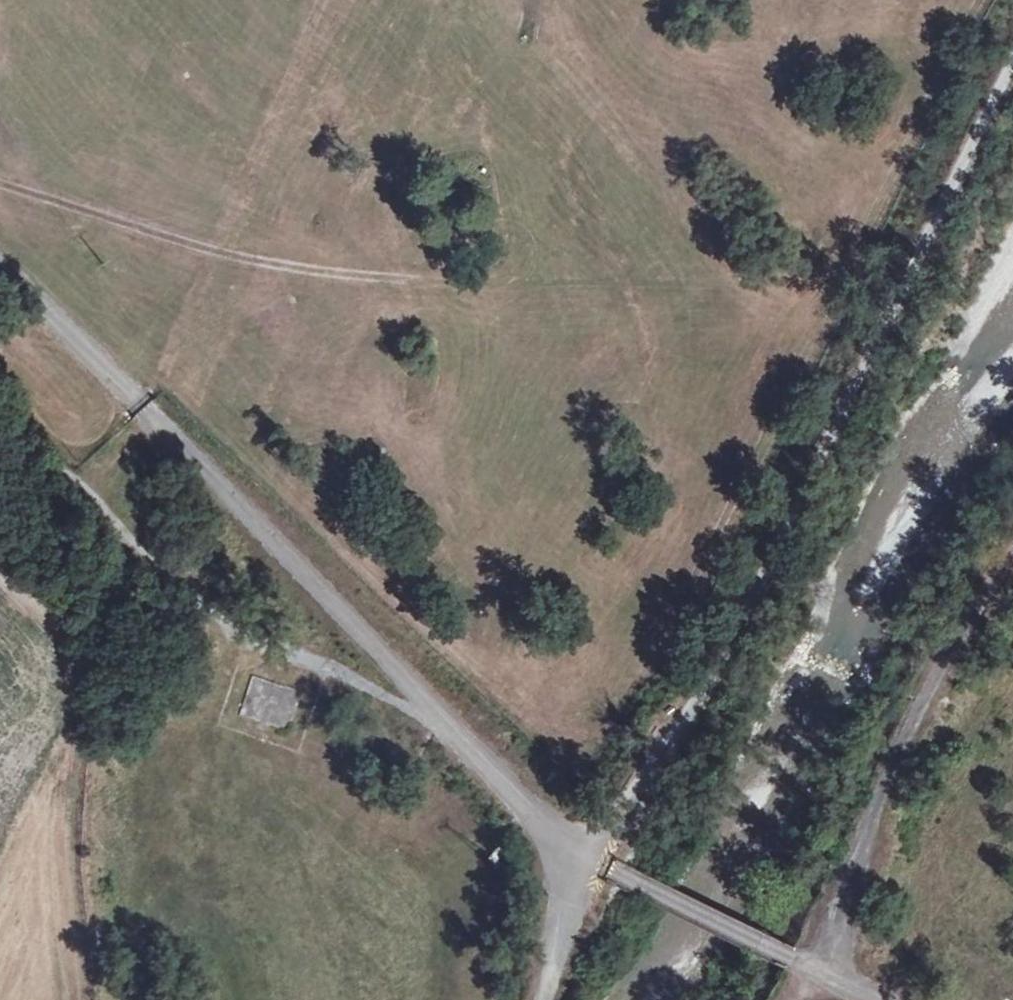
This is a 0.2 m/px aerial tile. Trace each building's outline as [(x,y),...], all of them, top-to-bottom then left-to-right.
[(249,668),(235,702),(283,721),(296,686),(249,668)]
